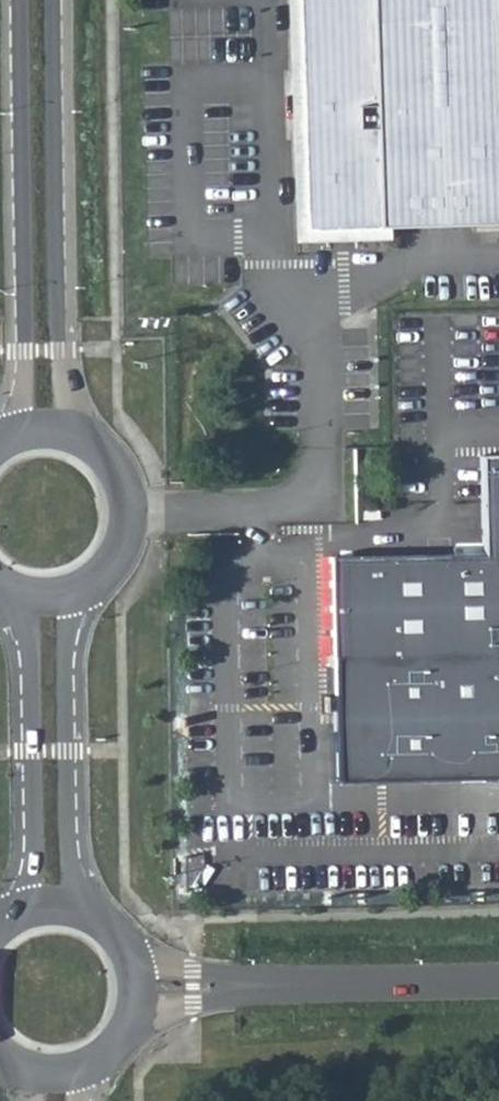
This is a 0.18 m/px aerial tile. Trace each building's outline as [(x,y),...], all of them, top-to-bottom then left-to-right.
[(497,0),(302,0),(306,226),(498,222),(498,102),(498,92),(497,0)] [(326,556),(333,780),(498,777),(498,454),(479,454),(480,552),(326,556)]
